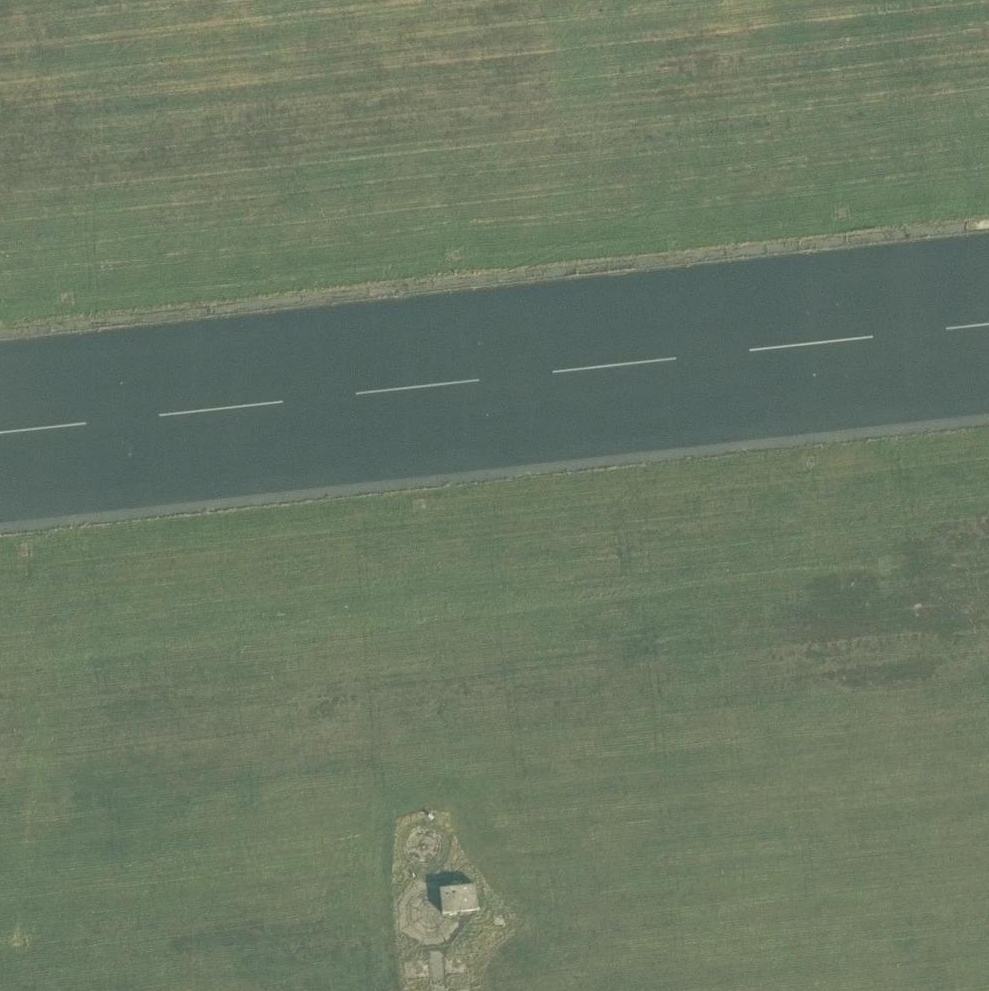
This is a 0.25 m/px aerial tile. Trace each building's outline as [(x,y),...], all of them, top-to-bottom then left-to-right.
[(476,886),(441,890),(443,913),(479,909),(476,886)]
